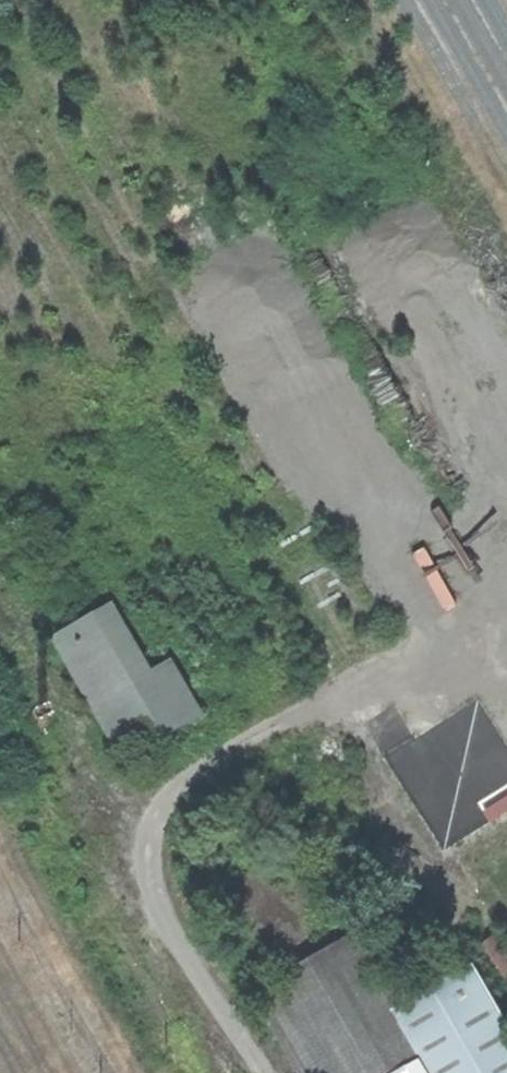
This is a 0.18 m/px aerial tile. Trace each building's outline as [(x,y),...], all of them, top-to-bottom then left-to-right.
[(149,675),(110,605),(64,631),(130,749),(187,717),(160,669),(149,675)] [(439,1054),(421,1064),(350,940),(259,992),(305,1072),(450,1072),(439,1054)]
